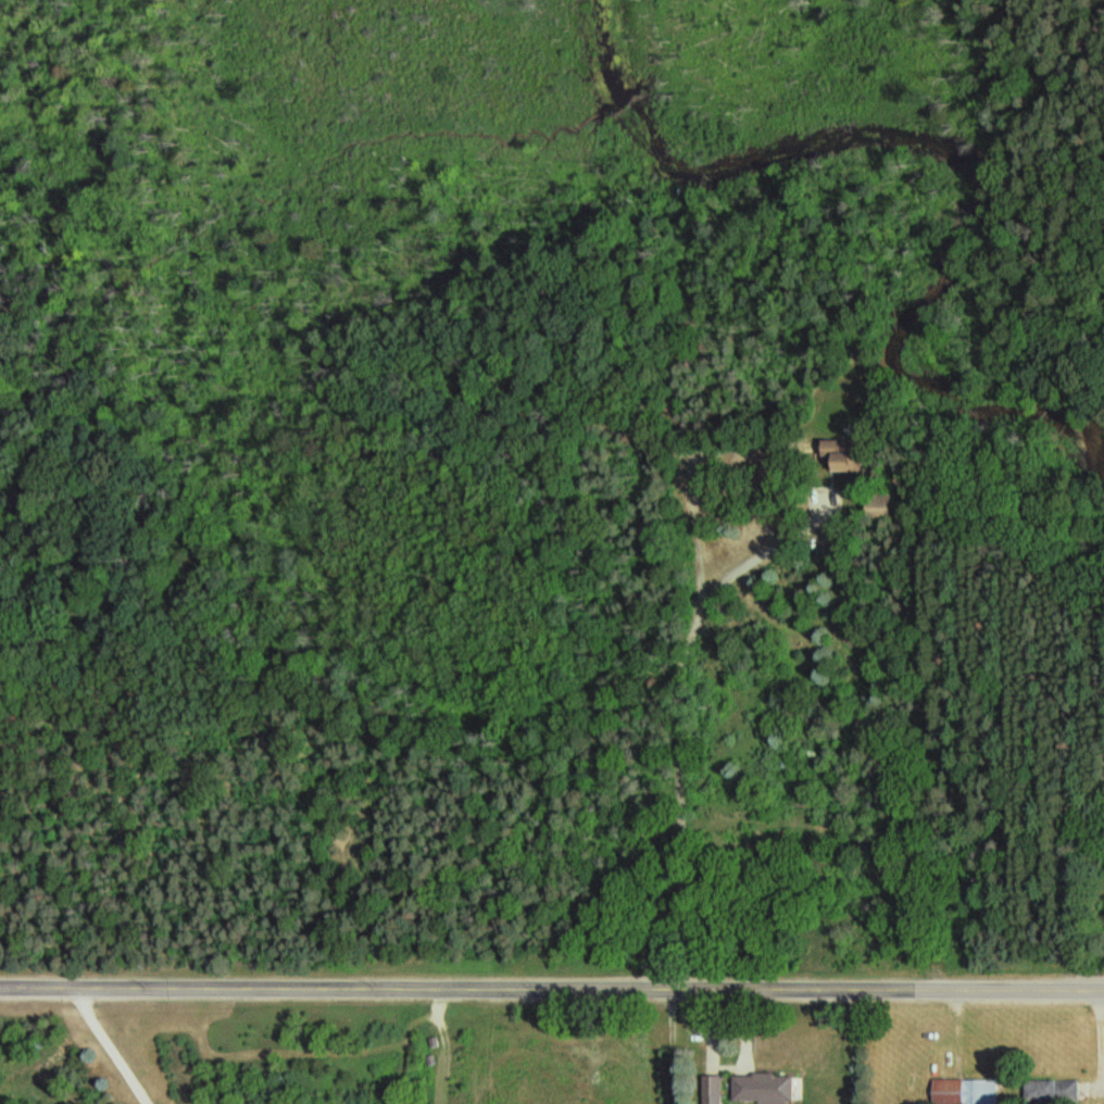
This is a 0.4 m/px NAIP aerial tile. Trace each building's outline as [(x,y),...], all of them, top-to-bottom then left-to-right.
[(822,464),(831,464),(831,473),(864,473),(864,442),(822,442),(822,464)] [(788,1075),(730,1074),(730,1103),(788,1103),(788,1075)] [(718,1077),(701,1077),(701,1103),(718,1103),(718,1077)] [(1022,1103),(1075,1103),(1076,1081),(1022,1079),(1022,1103)] [(999,1080),(929,1080),(929,1103),(999,1103),(999,1080)]
